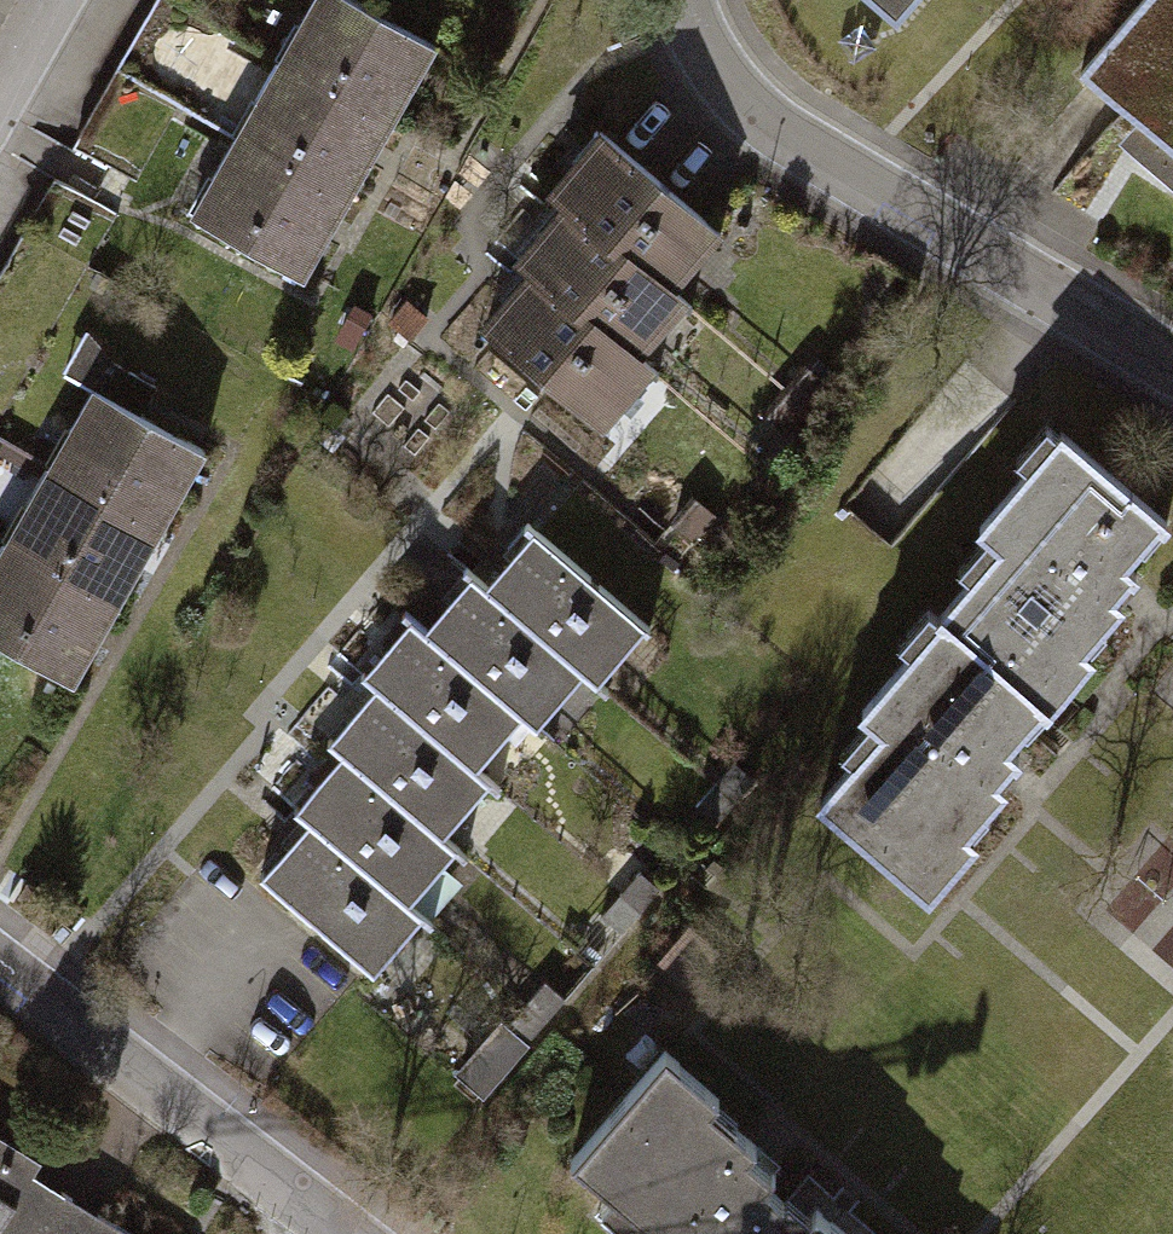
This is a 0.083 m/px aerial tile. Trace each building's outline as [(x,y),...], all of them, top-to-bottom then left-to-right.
[(889,43),(925,0),(837,0),(889,43)] [(1078,89),(1135,138),(1117,158),(1172,206),(1172,1),(1172,0),(1156,0),(1078,89)] [(426,66),(311,3),(181,242),(297,304),(426,66)] [(669,307),(719,247),(594,145),(544,205),(558,216),(669,307)] [(632,380),(682,319),(669,307),(558,216),(507,278),(523,290),(632,380)] [(597,453),(647,392),(632,380),(523,290),(472,351),(597,453)] [(82,405),(0,555),(0,652),(70,690),(193,465),(135,434),(155,397),(102,368),(84,345),(58,392),(82,405)] [(937,638),(1046,729),(1087,680),(1079,673),(1118,626),(1111,621),(1131,597),(1122,590),(1160,545),(1045,450),(1014,486),(1022,493),(969,556),(978,563),(950,597),(963,607),(937,638)] [(719,525),(694,504),(668,536),(693,556),(719,525)] [(602,702),(649,645),(529,548),(483,606),(587,690),(602,702)] [(541,747),(587,690),(483,606),(468,593),(421,650),(521,731),(541,747)] [(843,789),(809,830),(924,926),(973,867),(966,862),(1005,816),(995,807),(1015,783),(1007,776),(1046,729),(937,638),(923,626),(891,665),(909,679),(858,740),(865,746),(835,782),(843,789)] [(475,789),(521,731),(421,650),(402,634),(355,692),(366,701),(475,789)] [(438,855),(486,797),(475,789),(366,701),(319,758),(332,769),(438,855)] [(405,924),(452,866),(438,855),(332,769),(285,827),(296,835),(405,924)] [(368,990),(415,932),(405,924),(296,835),(249,893),(368,990)] [(659,903),(638,884),(602,923),(623,942),(659,903)] [(674,1068),(582,1172),(653,1233),(809,1233),(777,1206),(785,1196),(758,1172),(765,1164),(719,1125),(728,1114),(674,1068)] [(36,1184),(43,1172),(0,1147),(0,1233),(7,1233),(36,1184)] [(36,1184),(7,1233),(123,1233),(36,1184)]
